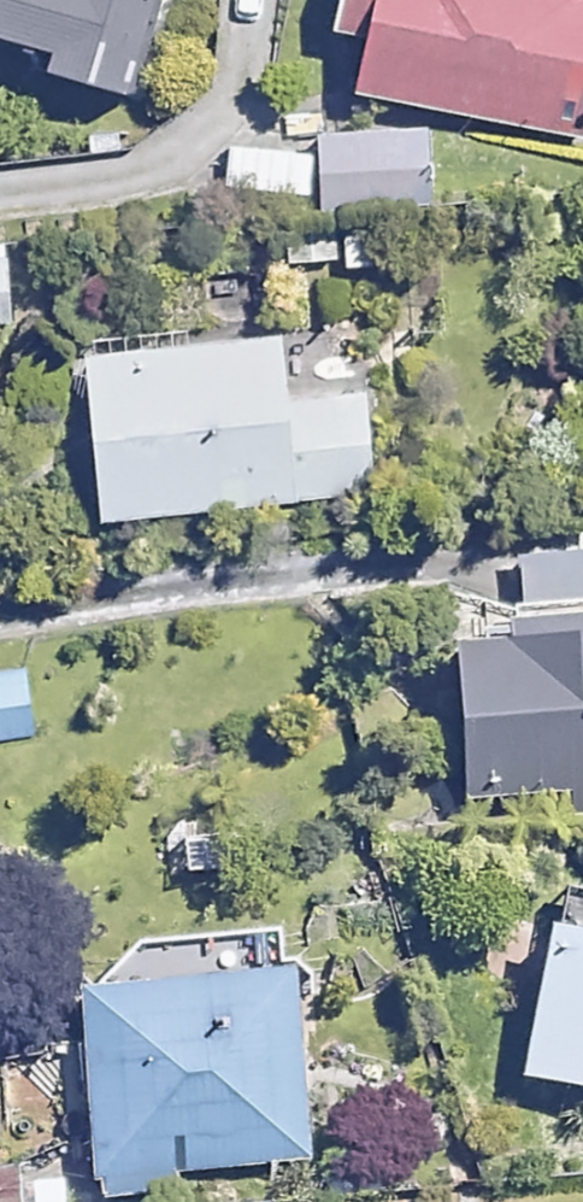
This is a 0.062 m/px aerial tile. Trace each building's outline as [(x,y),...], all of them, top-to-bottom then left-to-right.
[(34,37),(29,55),(112,79),(135,0),(0,0),(0,26),(34,37)] [(309,14),(356,24),(343,85),(582,137),(582,0),(312,0),(309,14)] [(430,136),(319,136),(319,202),(430,202),(430,136)] [(281,402),(277,334),(77,347),(88,514),(374,495),(367,396),(281,402)] [(489,614),(490,632),(436,634),(442,806),(582,801),(582,611),(489,614)] [(28,669),(0,672),(0,739),(34,736),(28,669)] [(580,1082),(577,1106),(582,1107),(582,928),(537,923),(518,1075),(580,1082)] [(304,1157),(283,955),(62,979),(84,1180),(304,1157)] [(38,1082),(0,1091),(0,1148),(51,1136),(38,1082)] [(64,1168),(12,1180),(17,1201),(72,1201),(64,1168)]
